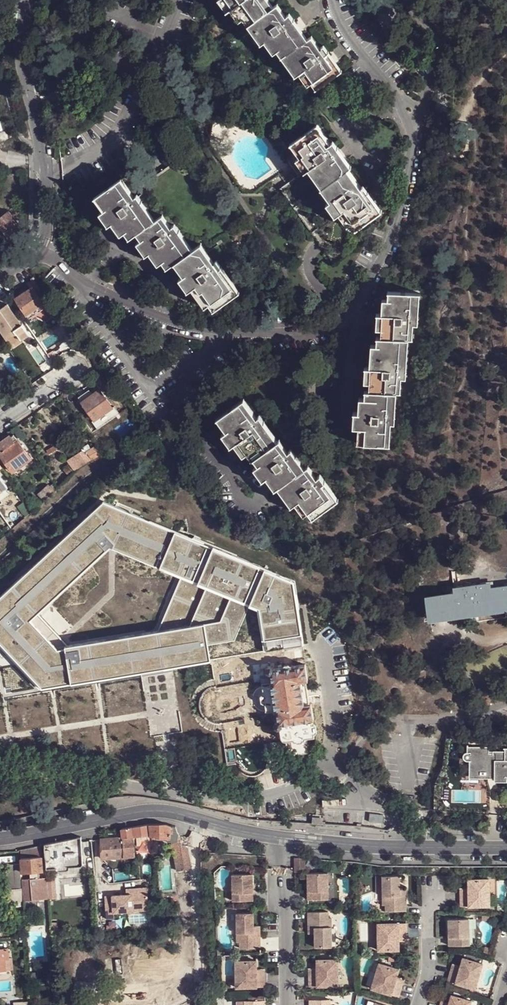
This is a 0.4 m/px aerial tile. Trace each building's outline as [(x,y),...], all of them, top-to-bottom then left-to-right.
[(281,7),(275,0),(227,0),(226,1),(235,13),(239,10),(247,21),(251,19),(256,25),(281,7)] [(324,89),(349,70),(332,45),(328,48),(319,36),(315,39),(300,19),(301,18),(297,13),(294,16),(285,5),(281,7),(256,25),(269,44),(274,40),(281,53),(286,51),(304,75),(307,73),(315,85),(320,83),(324,89)] [(378,238),(370,227),(366,227),(361,222),(357,224),(349,213),(345,215),(337,204),(340,201),(331,188),(332,187),(319,168),(314,172),(306,160),(310,157),(301,145),(327,125),(312,106),(274,133),(306,178),(291,190),(329,242),(336,251),(344,263),(378,238)] [(384,206),(370,187),(357,169),(361,166),(343,142),(340,143),(327,125),(301,145),(310,157),(319,168),(332,187),(331,188),(340,201),(349,213),(353,210),(355,209),(364,221),(384,206)] [(314,172),(319,168),(310,157),(306,160),(314,172)] [(186,265),(204,251),(184,226),(181,228),(172,217),(165,221),(146,197),(143,198),(141,195),(130,180),(105,200),(113,212),(123,224),(126,221),(134,233),(139,239),(146,235),(152,242),(160,253),(164,251),(172,263),(177,269),(186,265)] [(366,227),(370,227),(391,210),(373,185),(370,187),(384,206),(364,221),(355,209),(353,210),(361,222),(366,227)] [(345,215),(349,213),(340,201),(337,204),(345,215)] [(361,222),(353,210),(349,213),(357,224),(361,222)] [(21,226),(9,211),(0,219),(0,225),(9,236),(21,226)] [(123,224),(113,212),(110,216),(118,227),(122,225),(123,224)] [(126,221),(123,224),(122,225),(130,236),(134,233),(126,221)] [(160,253),(152,242),(148,245),(156,256),(160,254),(160,253)] [(219,257),(212,246),(204,251),(186,265),(195,277),(204,289),(207,287),(212,293),(215,292),(223,302),(243,289),(225,264),(219,257)] [(164,251),(160,253),(160,254),(168,265),(172,263),(164,251)] [(215,292),(212,293),(221,305),(225,311),(250,293),(228,263),(225,264),(243,289),(223,302),(215,292)] [(204,289),(195,277),(191,281),(199,292),(203,290),(204,289)] [(39,282),(33,286),(37,292),(43,288),(39,282)] [(33,286),(16,297),(27,313),(37,306),(43,302),(37,292),(33,286)] [(207,287),(204,289),(203,290),(216,308),(221,305),(212,293),(207,287)] [(393,336),(420,338),(424,338),(425,323),(429,323),(431,293),(400,292),(399,299),(399,314),(394,314),(394,328),(393,336)] [(0,311),(0,325),(9,338),(18,333),(22,339),(23,340),(32,334),(25,324),(24,325),(10,304),(0,311)] [(37,306),(27,313),(29,317),(40,310),(37,306)] [(18,333),(9,338),(13,344),(22,339),(18,333)] [(382,390),(408,391),(413,391),(414,376),(418,376),(420,338),(393,336),(389,336),(389,344),(388,367),(383,367),(382,381),(382,390)] [(97,387),(92,390),(93,392),(100,388),(97,383),(95,384),(97,387)] [(90,388),(79,395),(82,400),(93,392),(92,390),(90,388)] [(112,406),(100,388),(93,392),(82,400),(94,418),(112,406)] [(378,443),(403,445),(404,422),(407,422),(408,391),(382,390),(378,390),(377,398),(377,412),(372,412),(371,427),(378,428),(378,443)] [(267,458),(290,441),(272,416),(270,418),(256,400),(230,419),(240,431),(249,443),(252,442),(260,453),(266,460),(267,458)] [(97,429),(120,414),(116,409),(94,423),(97,429)] [(378,428),(371,427),(370,443),(378,443),(378,428)] [(249,443),(240,431),(235,435),(243,447),(247,444),(249,443)] [(0,445),(0,451),(17,439),(14,435),(0,445)] [(12,470),(18,466),(24,462),(30,458),(17,439),(0,451),(0,453),(12,470)] [(321,512),(343,496),(336,484),(330,477),(321,466),(318,467),(304,449),(301,452),(292,440),(290,441),(267,458),(272,464),(280,477),(284,474),(292,486),(295,485),(310,502),(313,500),(319,508),(321,512)] [(252,442),(249,443),(247,444),(256,456),(260,453),(252,442)] [(82,449),(83,450),(86,455),(78,461),(74,455),(71,458),(75,465),(78,469),(101,454),(96,446),(92,449),(88,444),(82,449)] [(83,450),(74,455),(78,461),(86,455),(83,450)] [(24,462),(18,466),(21,470),(27,466),(24,462)] [(280,477),(272,464),(267,468),(276,480),(280,478),(280,477)] [(74,472),(68,465),(63,470),(69,476),(74,472)] [(284,474),(280,477),(280,478),(288,489),(291,488),(292,486),(284,474)] [(48,485),(38,494),(40,495),(43,500),(53,491),(49,487),(48,485)] [(295,485),(292,486),(291,488),(305,505),(310,502),(295,485)] [(40,495),(32,502),(35,506),(43,500),(40,495)] [(313,500),(310,502),(316,510),(319,508),(313,500)] [(204,627),(60,654),(30,624),(109,550),(259,612),(265,644),(301,639),(294,587),(105,508),(0,601),(0,646),(41,691),(211,665),(204,627)] [(506,604),(506,583),(492,585),(492,581),(457,586),(458,591),(429,595),(432,615),(479,608),(506,604)] [(139,592),(139,620),(165,620),(165,611),(179,611),(178,591),(139,592)] [(306,665),(274,670),(274,667),(272,666),(269,666),(267,668),(268,672),(270,673),(271,673),(273,682),(263,683),(263,685),(265,694),(261,696),(260,699),(261,702),(263,704),(266,705),(267,713),(267,715),(278,713),(279,722),(278,722),(276,725),(276,728),(278,728),(280,729),(281,737),(282,737),(284,740),(286,741),(308,737),(315,736),(313,720),(314,720),(312,704),(310,704),(309,697),(307,688),(307,681),(308,681),(306,665)] [(265,694),(263,685),(260,686),(255,688),(252,692),(250,698),(251,703),(253,708),(257,711),(262,713),(267,713),(266,705),(263,704),(261,702),(260,699),(261,696),(265,694)] [(289,757),(310,754),(308,737),(286,741),(289,757)] [(498,748),(498,751),(491,750),(491,744),(471,744),(471,749),(469,749),(466,750),(465,751),(464,753),(465,754),(466,757),(467,757),(468,758),(469,758),(471,758),(471,771),(491,771),(491,765),(498,766),(498,774),(506,773),(506,749),(498,748)] [(150,824),(122,828),(124,856),(134,855),(135,855),(133,837),(136,836),(151,834),(150,824)] [(178,827),(170,825),(165,824),(150,824),(151,834),(170,837),(174,838),(176,852),(179,870),(191,867),(194,864),(192,851),(191,847),(188,844),(184,845),(181,833),(178,827)] [(136,836),(137,845),(152,844),(151,834),(136,836)] [(44,844),(47,869),(56,868),(55,866),(71,865),(71,867),(82,866),(84,864),(81,836),(44,844)] [(102,838),(101,838),(102,858),(124,856),(122,837),(122,836),(102,838)] [(41,845),(21,849),(21,858),(23,871),(30,870),(31,878),(23,878),(23,886),(22,887),(23,897),(23,899),(45,898),(44,877),(40,877),(39,870),(43,869),(41,845)] [(306,859),(294,858),(294,872),(305,872),(306,859)] [(22,886),(21,867),(20,862),(11,862),(11,867),(4,867),(6,887),(22,886)] [(254,871),(233,872),(233,898),(254,898),(254,871)] [(330,871),(310,871),(310,899),(331,898),(330,871)] [(403,875),(386,876),(386,905),(389,905),(389,911),(409,911),(409,898),(403,898),(403,890),(403,875)] [(489,880),(471,880),(472,890),(471,893),(464,893),(464,908),(493,907),(493,889),(489,889),(489,880)] [(103,895),(105,917),(113,916),(113,911),(132,908),(131,902),(146,899),(145,885),(129,887),(130,892),(125,893),(103,895)] [(7,898),(23,897),(22,887),(22,886),(6,887),(7,898)] [(131,902),(132,908),(147,906),(146,899),(131,902)] [(254,910),(237,911),(238,940),(241,940),(241,946),(261,946),(261,933),(254,933),(254,924),(254,910)] [(331,911),(310,911),(310,925),(317,924),(317,933),(317,946),(335,946),(334,916),(331,917),(331,911)] [(115,930),(113,916),(105,917),(107,930),(115,930)] [(472,919),(451,920),(452,946),(472,946),(472,919)] [(409,923),(380,923),(381,941),(385,941),(385,950),(402,950),(402,941),(402,937),(410,937),(409,923)] [(9,948),(0,949),(0,970),(7,969),(7,959),(11,959),(9,948)] [(337,958),(318,959),(319,968),(319,971),(311,971),(312,986),(340,985),(340,968),(336,968),(337,958)] [(483,962),(466,958),(464,966),(463,968),(455,966),(451,980),(479,989),(484,971),(481,971),(483,962)] [(256,959),(239,959),(239,968),(235,968),(235,986),(264,985),(264,971),(256,972),(256,967),(256,959)] [(399,978),(402,970),(386,964),(383,973),(380,972),(375,989),(401,997),(405,983),(398,981),(399,978)] [(455,994),(452,1003),(452,1004),(471,1004),(472,1000),(455,994)] [(22,997),(23,1004),(31,1004),(30,997),(22,997)]
